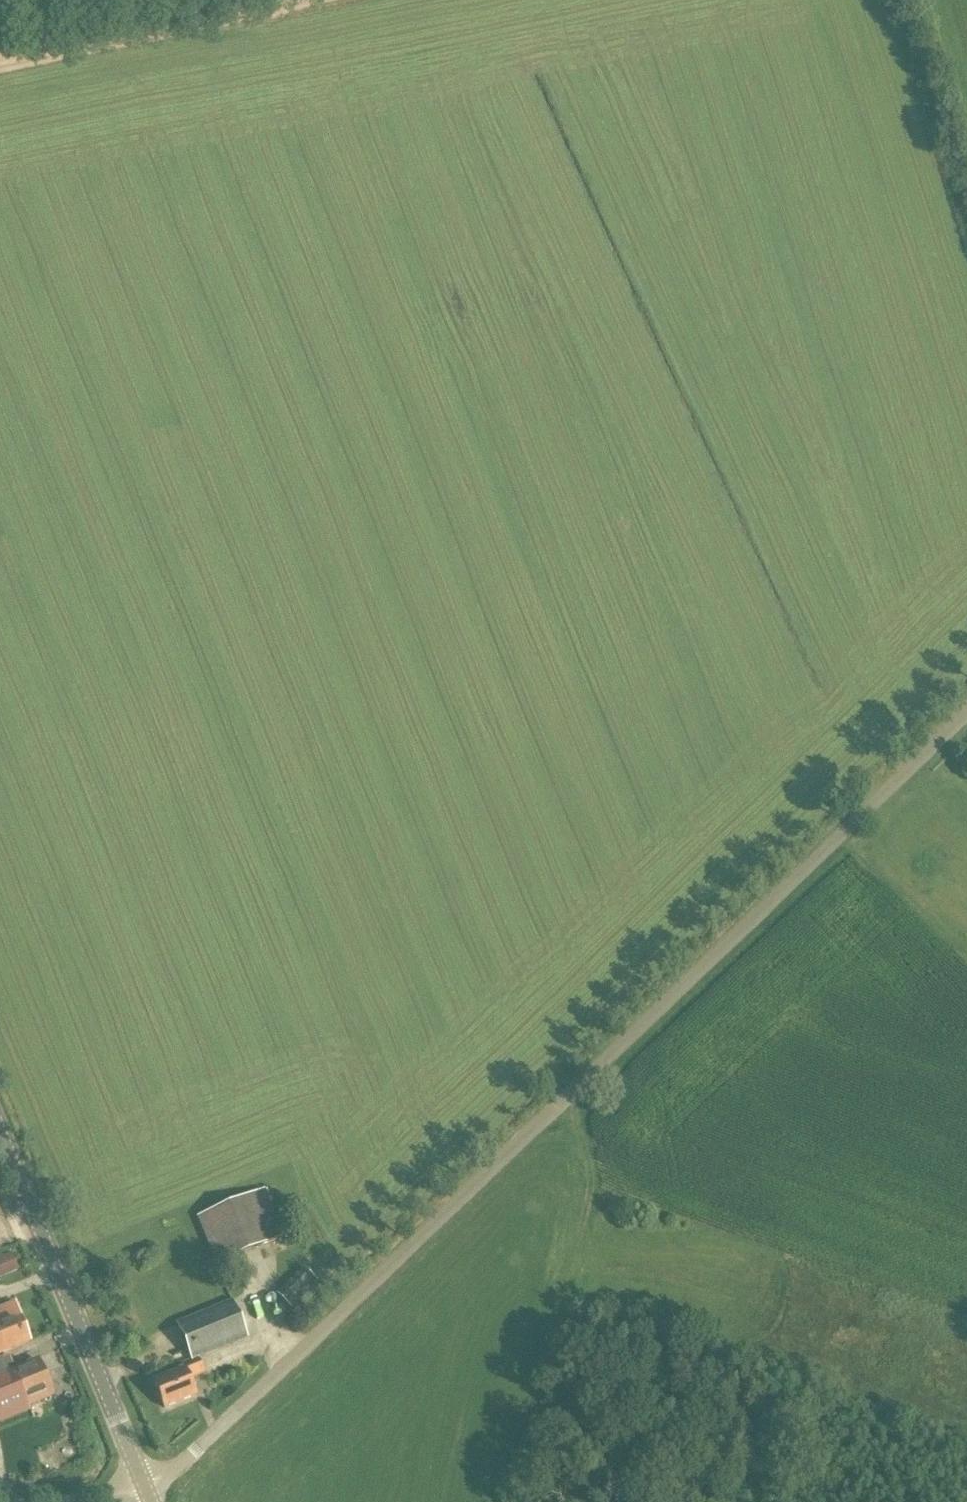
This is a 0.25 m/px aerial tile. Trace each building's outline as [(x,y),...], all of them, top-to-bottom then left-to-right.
[(264,1190),(197,1218),(216,1264),(284,1236),(264,1190)] [(304,1267),(276,1293),(291,1308),(318,1282),(304,1267)] [(183,1363),(185,1368),(153,1380),(165,1410),(197,1397),(189,1379),(205,1372),(199,1359),(249,1339),(232,1300),(176,1323),(191,1359),(183,1363)] [(6,1352),(31,1341),(15,1302),(0,1308),(0,1355),(6,1352)] [(0,1355),(0,1410),(4,1421),(29,1411),(27,1406),(53,1396),(38,1359),(13,1370),(6,1352),(0,1355)]
